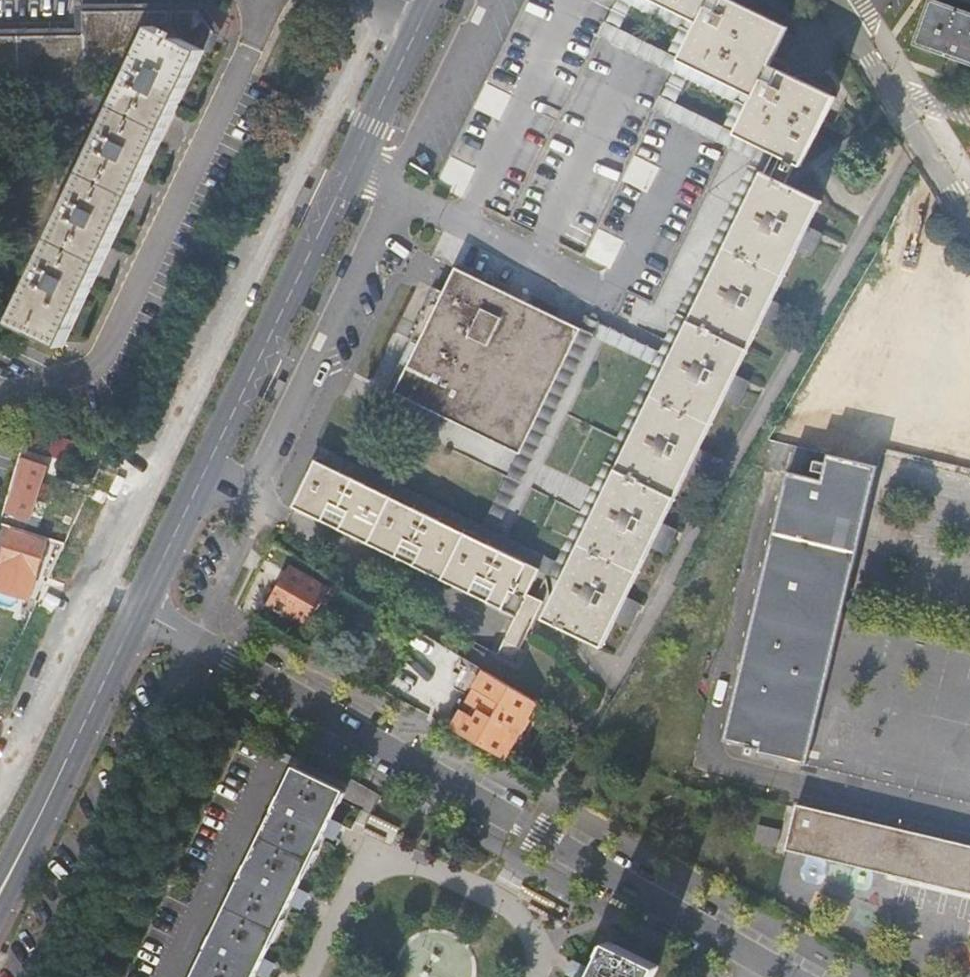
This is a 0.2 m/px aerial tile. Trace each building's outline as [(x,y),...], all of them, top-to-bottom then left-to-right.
[(772,63),(789,25),(739,0),(668,0),(701,17),(681,58),(719,77),(755,95),(737,133),(802,165),(836,95),(772,63)] [(938,0),(935,0),(920,41),(969,59),(969,12),(938,0)] [(135,77),(18,319),(69,344),(218,34),(202,12),(88,14),(88,36),(0,37),(0,92),(88,91),(88,77),(135,77)] [(574,636),(600,649),(820,203),(762,175),(543,621),(574,636)] [(802,251),(815,255),(824,229),(810,225),(802,251)] [(927,265),(889,422),(933,433),(969,283),(969,275),(944,269),(927,265)] [(395,392),(520,454),(582,329),(457,268),(395,392)] [(737,375),(729,398),(741,402),(749,379),(737,375)] [(69,454),(73,442),(36,431),(32,443),(69,454)] [(78,443),(73,459),(102,468),(109,452),(78,443)] [(878,465),(830,454),(823,480),(789,472),(725,741),(748,747),(747,754),(759,758),(760,754),(807,765),(878,465)] [(516,617),(539,569),(318,460),(294,507),(516,617)] [(33,520),(50,468),(29,461),(12,513),(33,520)] [(656,547),(671,552),(680,528),(665,523),(656,547)] [(12,531),(1,570),(7,571),(6,573),(19,577),(21,571),(39,576),(49,543),(12,531)] [(309,628),(332,589),(296,568),(274,607),(309,628)] [(452,729),(502,757),(532,699),(485,671),(452,729)] [(347,792),(298,768),(197,976),(258,976),(347,792)] [(799,804),(788,849),(969,893),(969,844),(799,804)] [(660,970),(610,946),(595,976),(657,976),(660,970)]
